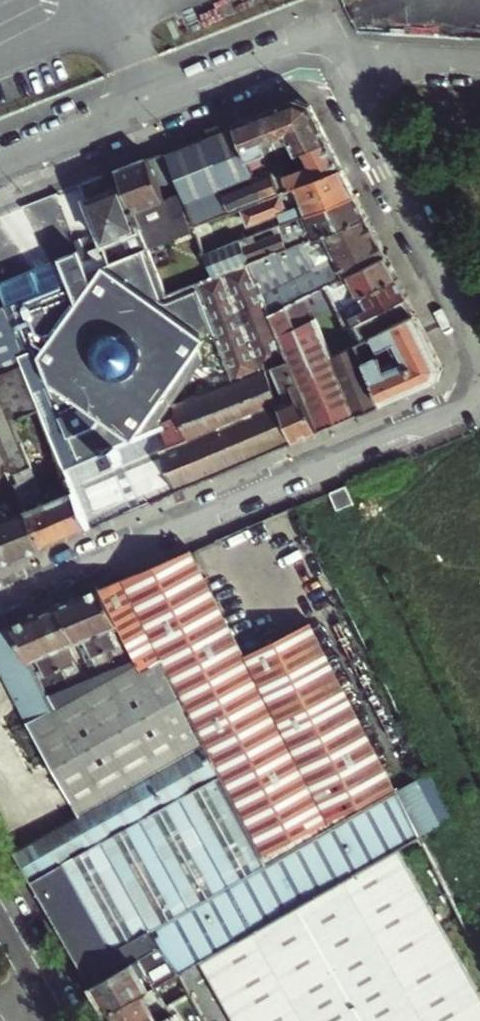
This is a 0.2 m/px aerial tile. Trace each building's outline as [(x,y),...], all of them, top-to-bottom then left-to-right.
[(297,100),(234,125),(256,178),(265,198),(292,188),(287,177),(283,169),(290,166),(287,159),(298,155),(330,142),(312,106),(297,100)] [(183,194),(195,226),(211,220),(231,212),(223,192),(256,178),(234,125),(166,152),(183,194)] [(330,142),(298,155),(304,170),(287,177),(292,188),(343,167),(330,142)] [(123,187),(148,249),(197,231),(195,226),(183,194),(166,200),(149,158),(117,171),(123,187)] [(357,195),(343,167),(292,188),(265,198),(243,207),(250,226),(281,213),(285,223),(357,195)] [(231,212),(243,207),(265,198),(256,178),(223,192),(231,212)] [(148,249),(123,187),(86,201),(104,247),(130,237),(134,247),(132,248),(137,259),(139,259),(156,299),(166,296),(148,249)] [(250,263),(277,253),(368,218),(357,195),(285,223),(273,227),(276,234),(244,247),(250,263)] [(309,261),(314,272),(380,241),(368,218),(277,253),(287,271),(309,261)] [(380,241),(314,272),(322,289),(388,256),(380,241)] [(259,283),(287,271),(277,253),(250,263),(259,283)] [(399,278),(388,256),(322,289),(290,305),(302,328),(313,322),(310,314),(341,299),(345,306),(399,278)] [(177,492),(296,442),(267,369),(291,360),(272,314),(264,295),(259,283),(250,263),(166,296),(156,299),(147,303),(187,401),(147,417),(177,492)] [(314,272),(293,282),(264,295),(272,314),(290,305),(322,289),(314,272)] [(359,343),(417,315),(399,278),(345,306),(316,321),(321,332),(342,322),(346,330),(350,328),(357,344),(359,343)] [(106,321),(118,315),(108,289),(95,294),(106,321)] [(118,315),(106,321),(22,356),(18,358),(22,368),(39,410),(51,439),(73,491),(89,528),(137,508),(122,473),(98,483),(79,436),(144,409),(147,417),(187,401),(147,303),(118,315)] [(357,416),(331,357),(321,332),(316,321),(313,322),(302,328),(290,305),(272,314),(291,360),(320,432),(357,416)] [(444,368),(417,315),(359,343),(385,405),(438,382),(444,368)] [(357,344),(331,357),(357,416),(385,405),(359,343),(357,344)] [(320,432),(291,360),(267,369),(296,442),(320,432)] [(39,410),(22,368),(0,376),(0,478),(13,473),(29,466),(22,450),(12,428),(19,425),(17,419),(39,410)] [(62,539),(46,503),(29,466),(13,473),(18,482),(14,484),(26,510),(44,547),(62,539)] [(345,485),(328,493),(336,511),(353,504),(345,485)] [(62,539),(89,528),(73,491),(46,503),(62,539)] [(44,547),(26,510),(0,521),(0,566),(44,547)] [(192,550),(122,579),(163,660),(207,745),(264,856),(397,788),(311,623),(246,658),(192,550)] [(120,626),(135,657),(142,670),(163,660),(122,579),(101,588),(120,626)] [(80,597),(108,655),(122,649),(112,629),(120,626),(101,588),(80,597)] [(94,661),(108,655),(80,597),(57,606),(76,643),(77,645),(85,641),(94,661)] [(35,616),(62,670),(77,664),(69,646),(76,643),(57,606),(35,616)] [(46,677),(62,670),(35,616),(11,626),(30,663),(38,660),(46,677)] [(207,745),(163,660),(142,670),(135,657),(113,666),(46,695),(30,663),(11,626),(0,630),(0,670),(78,819),(207,745)] [(268,864),(264,856),(207,745),(78,819),(16,853),(109,1015),(171,979),(189,968),(201,961),(399,847),(422,833),(400,789),(268,864)] [(399,847),(201,961),(235,1020),(479,1020),(479,991),(399,847)] [(155,1013),(150,1004),(176,988),(171,979),(109,1015),(112,1020),(142,1020),(155,1013)] [(167,1006),(155,1013),(142,1020),(175,1020),(167,1006)]
